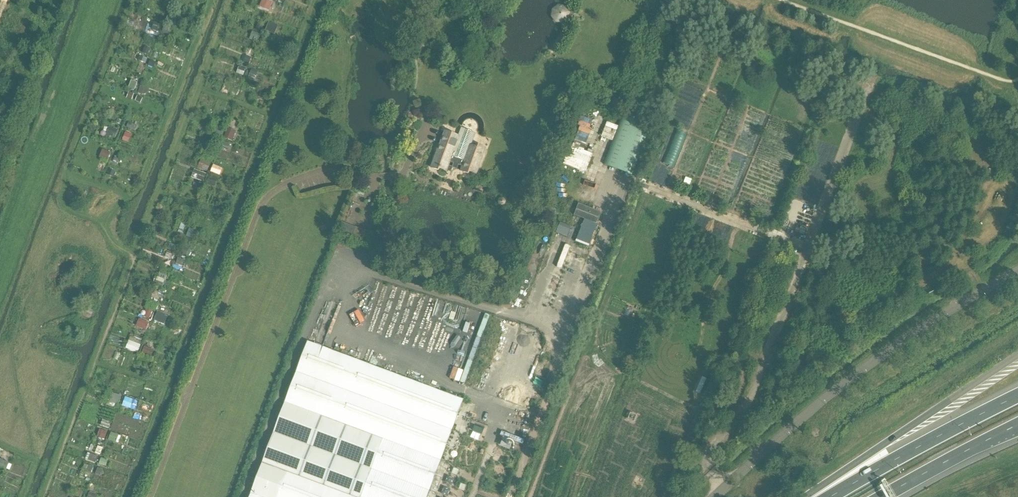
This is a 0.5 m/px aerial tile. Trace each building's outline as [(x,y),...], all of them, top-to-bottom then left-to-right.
[(269,9),(272,2),(266,0),(263,0),(260,5),(269,9)] [(569,20),(570,12),(565,6),(562,6),(558,5),(552,10),(551,16),(555,23),(561,24),(562,24),(569,20)] [(275,34),(278,26),(269,22),(265,30),(275,34)] [(424,48),(426,44),(424,40),(420,39),(416,41),(415,44),(416,48),(420,49),(424,48)] [(241,70),(238,69),(237,73),(243,76),(246,68),(243,67),(241,70)] [(128,87),(135,90),(137,84),(131,82),(128,87)] [(604,165),(632,175),(652,123),(624,112),(613,142),(604,165)] [(127,127),(136,131),(137,126),(129,122),(127,127)] [(108,127),(106,135),(115,137),(118,130),(108,127)] [(445,131),(431,168),(438,170),(439,168),(446,171),(449,162),(462,166),(461,171),(468,174),(469,171),(476,174),(485,149),(478,146),(477,148),(470,146),(475,133),(462,128),(459,136),(445,131)] [(234,134),(227,131),(224,138),(232,141),(234,134)] [(101,158),(107,160),(110,153),(104,151),(101,158)] [(221,163),(214,160),(211,167),(218,170),(221,163)] [(199,167),(207,170),(209,164),(201,161),(199,167)] [(198,172),(196,178),(201,179),(200,181),(202,182),(205,174),(198,172)] [(207,183),(213,185),(215,178),(210,176),(207,183)] [(371,212),(379,215),(382,207),(374,204),(371,212)] [(601,212),(591,208),(578,204),(574,215),(585,219),(576,241),(588,246),(601,212)] [(550,213),(555,215),(558,209),(552,207),(550,213)] [(569,231),(571,227),(560,222),(556,233),(567,237),(569,232),(569,231)] [(356,227),(352,238),(368,244),(373,234),(356,227)] [(192,251),(183,247),(181,253),(190,257),(192,251)] [(159,274),(156,283),(163,285),(166,276),(159,274)] [(154,320),(164,324),(167,317),(157,313),(154,320)] [(149,323),(142,320),(139,327),(146,330),(149,323)] [(130,342),(127,348),(137,352),(140,345),(130,342)] [(263,459),(249,496),(427,496),(435,475),(452,431),(476,440),(492,397),(468,387),(463,400),(323,347),(308,342),(263,459)] [(109,403),(117,406),(121,396),(112,394),(109,403)] [(133,400),(125,398),(123,405),(130,408),(133,400)] [(102,420),(100,426),(109,428),(111,423),(102,420)]
